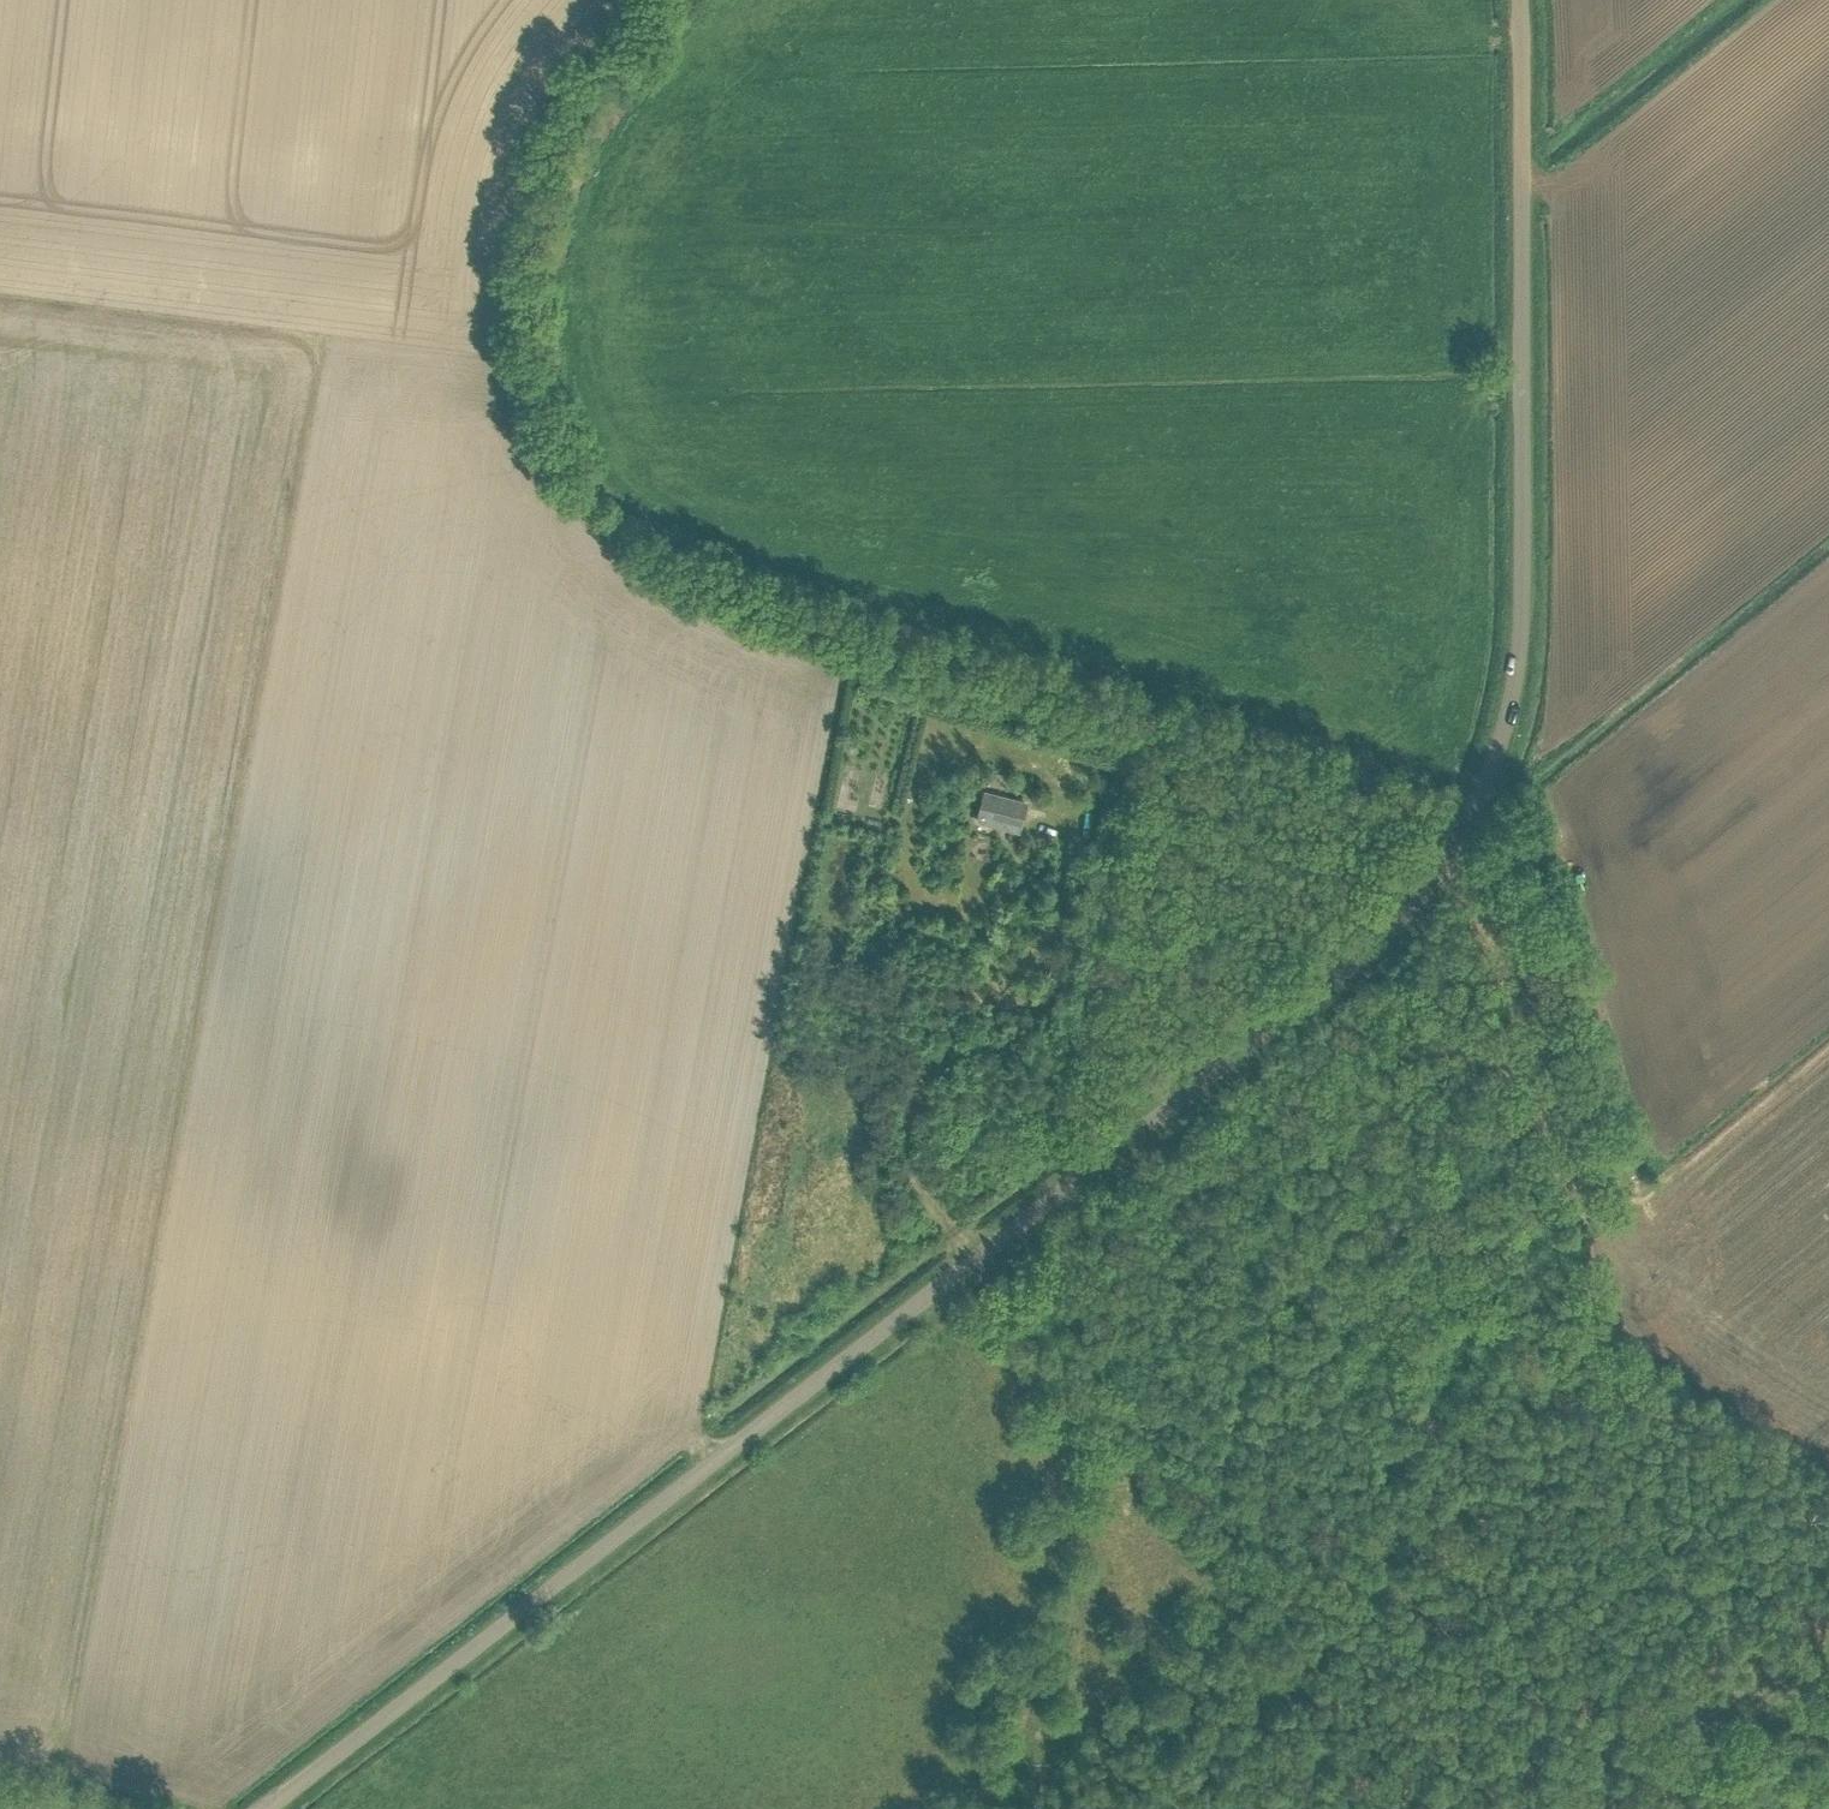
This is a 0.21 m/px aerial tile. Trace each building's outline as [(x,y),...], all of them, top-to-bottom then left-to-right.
[(1021,833),(1028,802),(984,792),(977,822),(1021,833)] [(1104,824),(1103,798),(1083,799),(1084,825),(1104,824)]
